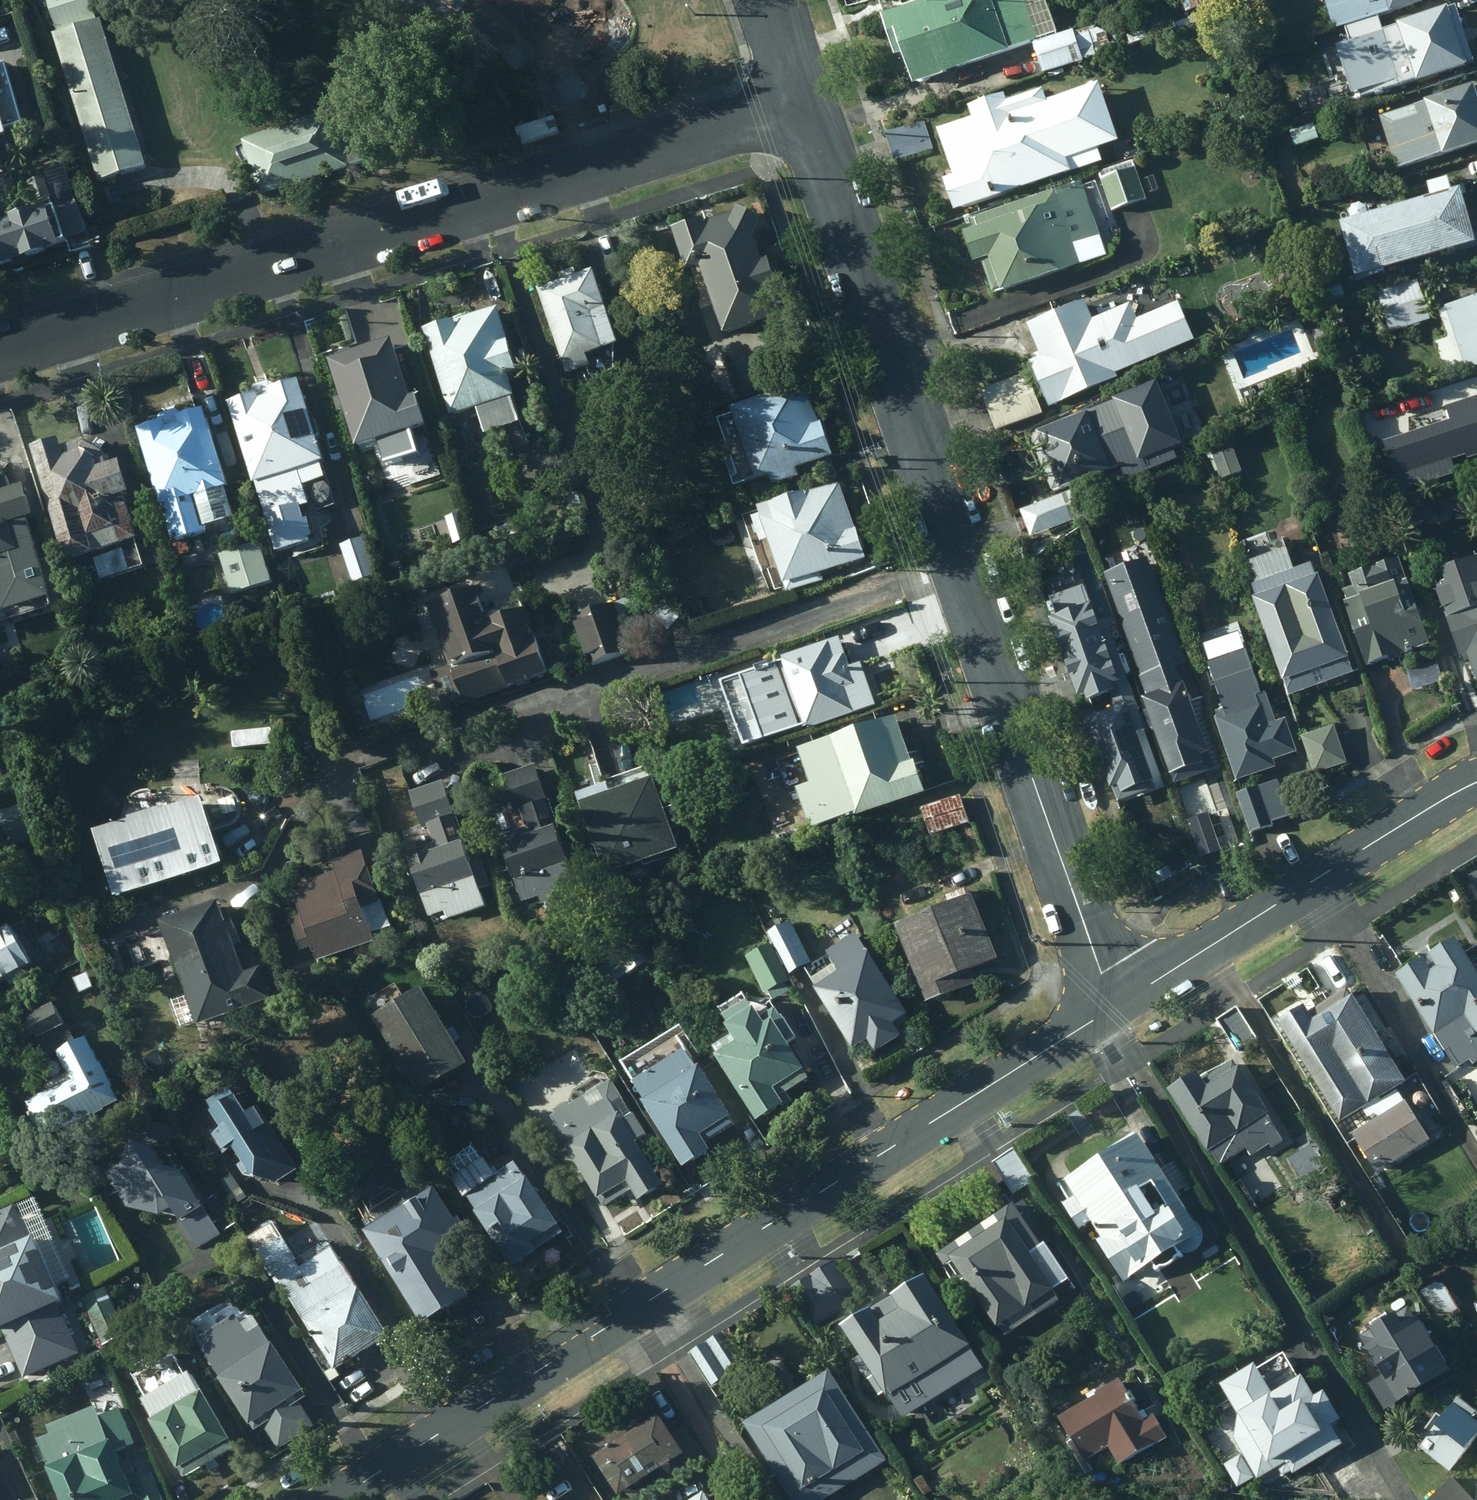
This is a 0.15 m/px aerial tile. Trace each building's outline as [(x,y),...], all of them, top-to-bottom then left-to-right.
[(60,36),(105,183),(154,168),(109,22),(103,25),(100,14),(96,0),(53,0),(64,35),(60,36)] [(876,15),(889,56),(896,54),(908,84),(1004,49),(1010,47),(1034,38),(1022,0),(924,0),(876,15)] [(1188,27),(1203,21),(1197,0),(1179,0),(1188,27)] [(1331,30),(1425,0),(1322,0),(1331,30)] [(1357,93),(1358,99),(1412,80),(1413,83),(1473,63),(1453,6),(1380,30),(1375,18),(1343,29),(1348,41),(1333,46),(1349,95),(1357,93)] [(1069,30),(1029,43),(1041,76),(1082,62),(1081,59),(1108,49),(1099,23),(1070,33),(1069,30)] [(0,68),(0,145),(22,138),(19,130),(25,128),(8,67),(0,69),(0,68)] [(1378,116),(1394,170),(1476,144),(1476,85),(1378,116)] [(938,181),(948,212),(1066,174),(1065,171),(1094,162),(1085,135),(1074,138),(1058,88),(1038,94),(1037,90),(1001,102),(999,95),(963,107),(967,119),(932,130),(948,178),(938,181)] [(341,112),(246,141),(262,195),(378,160),(372,140),(358,144),(349,117),(343,119),(341,112)] [(922,119),(882,133),(893,164),(933,150),(922,119)] [(1295,130),(1298,144),(1318,137),(1313,124),(1295,130)] [(85,205),(74,169),(31,182),(42,219),(85,205)] [(1133,169),(1098,179),(1108,211),(1143,200),(1133,169)] [(1351,280),(1464,248),(1466,251),(1476,247),(1476,237),(1475,229),(1468,231),(1457,190),(1448,192),(1445,180),(1424,186),(1427,198),(1336,223),(1351,280)] [(1079,181),(964,221),(967,231),(958,233),(968,264),(978,261),(988,293),(1104,257),(1102,253),(1116,247),(1094,181),(1081,186),(1079,181)] [(19,263),(0,194),(0,269),(19,263)] [(702,265),(715,261),(739,330),(792,311),(785,289),(790,287),(778,253),(774,255),(765,230),(772,214),(747,203),(744,208),(717,218),(715,213),(687,223),(702,265)] [(593,351),(629,339),(603,265),(586,271),(584,263),(566,270),(569,278),(546,285),(576,372),(598,365),(593,351)] [(1414,280),(1375,293),(1389,335),(1428,322),(1414,280)] [(1443,377),(1476,366),(1476,295),(1442,306),(1444,310),(1437,312),(1447,341),(1433,346),(1443,377)] [(1112,375),(1191,342),(1172,304),(1132,321),(1125,304),(1088,321),(1080,301),(1023,325),(1036,357),(1026,362),(1045,408),(1114,379),(1112,375)] [(520,336),(509,302),(476,313),(475,310),(436,322),(464,410),(528,390),(521,369),(532,365),(522,335),(520,336)] [(412,401),(394,344),(326,365),(337,402),(329,405),(333,419),(343,417),(354,452),(373,446),(381,470),(417,459),(410,434),(429,429),(419,399),(412,401)] [(1039,414),(1025,373),(977,390),(992,431),(1039,414)] [(815,380),(748,402),(771,477),(783,472),(786,481),(809,474),(807,465),(842,454),(832,419),(827,420),(815,380)] [(328,464),(302,382),(277,389),(269,386),(253,390),(249,399),(229,405),(277,557),(313,543),(307,523),(304,523),(299,511),(309,508),(303,489),(328,481),(323,465),(328,464)] [(1449,406),(1467,461),(1476,458),(1476,397),(1449,406)] [(1157,441),(1141,404),(1109,416),(1105,405),(1103,406),(1032,434),(1054,491),(1088,477),(1148,453),(1147,451),(1145,446),(1157,441)] [(230,489),(205,411),(182,418),(175,412),(157,416),(152,425),(134,430),(170,545),(207,534),(205,529),(234,520),(225,490),(230,489)] [(1215,481),(1239,474),(1226,437),(1207,448),(1211,455),(1207,457),(1215,481)] [(54,442),(24,452),(60,566),(132,543),(118,499),(126,496),(116,463),(100,468),(96,455),(76,444),(56,450),(54,442)] [(1424,477),(1417,450),(1384,460),(1392,487),(1424,477)] [(862,527),(849,481),(791,498),(794,507),(774,513),(797,581),(876,554),(868,526),(862,527)] [(35,565),(20,523),(30,519),(19,488),(4,493),(0,482),(0,577),(35,565)] [(1076,489),(1016,511),(1026,539),(1086,517),(1076,489)] [(460,516),(434,524),(443,552),(469,544),(460,516)] [(382,573),(370,536),(346,543),(359,581),(382,573)] [(277,580),(264,540),(223,552),(236,593),(277,580)] [(1350,675),(1313,576),(1311,577),(1307,566),(1292,571),(1285,551),(1244,563),(1252,585),(1247,586),(1252,600),(1248,601),(1278,684),(1280,683),(1286,699),(1350,675)] [(1352,599),(1340,603),(1362,667),(1390,657),(1392,661),(1409,656),(1409,653),(1427,647),(1397,558),(1345,576),(1352,599)] [(1472,680),(1476,678),(1476,558),(1437,571),(1441,585),(1432,588),(1433,592),(1431,593),(1437,611),(1440,611),(1443,618),(1441,619),(1455,660),(1464,656),(1472,680)] [(1428,565),(1412,571),(1419,591),(1435,585),(1428,565)] [(1085,611),(1075,579),(1042,591),(1052,623),(1085,611)] [(437,671),(450,711),(562,670),(539,605),(499,617),(490,586),(438,602),(455,664),(437,671)] [(688,614),(665,592),(651,606),(674,629),(688,614)] [(638,595),(576,617),(594,664),(637,649),(638,595)] [(1168,788),(1211,772),(1154,615),(1117,629),(1142,698),(1137,700),(1168,788)] [(784,737),(882,704),(868,661),(859,664),(850,634),(831,641),(828,629),(792,641),(796,653),(789,655),(798,682),(770,692),(784,737)] [(1242,658),(1205,670),(1219,712),(1212,714),(1214,720),(1211,721),(1234,782),(1273,768),(1271,763),(1294,754),(1282,722),(1273,724),(1261,695),(1257,696),(1242,658)] [(1433,664),(1405,673),(1410,691),(1440,682),(1433,664)] [(1083,720),(1079,721),(1104,791),(1108,790),(1116,815),(1156,801),(1129,726),(1133,725),(1126,707),(1123,708),(1120,702),(1136,697),(1130,680),(1101,691),(1099,683),(1085,688),(1087,691),(1075,695),(1083,720)] [(362,723),(367,738),(386,732),(381,717),(362,723)] [(905,760),(893,724),(798,758),(806,782),(791,788),(809,839),(855,823),(857,826),(924,802),(912,768),(908,768),(905,760)] [(1332,727),(1298,738),(1312,775),(1345,763),(1332,727)] [(231,733),(232,751),(272,749),(272,731),(231,733)] [(533,827),(509,834),(528,900),(546,895),(550,909),(571,902),(569,896),(586,891),(559,797),(553,798),(543,762),(509,772),(520,812),(528,809),(533,827)] [(674,801),(665,774),(658,776),(594,800),(591,800),(611,853),(617,871),(688,845),(681,826),(682,826),(689,823),(689,822),(680,799),(674,801)] [(417,789),(427,821),(461,810),(451,778),(417,789)] [(1275,781),(1233,795),(1247,835),(1270,827),(1269,823),(1288,817),(1275,781)] [(225,824),(216,794),(176,807),(173,806),(169,806),(165,806),(161,807),(158,808),(154,811),(152,813),(149,816),(114,828),(131,889),(178,876),(176,869),(198,863),(199,870),(229,861),(219,827),(225,824)] [(966,795),(929,806),(938,833),(975,822),(966,795)] [(18,808),(0,815),(0,825),(10,851),(31,843),(18,808)] [(454,909),(456,918),(494,904),(476,837),(472,838),(465,812),(435,820),(440,841),(418,847),(436,914),(454,909)] [(1206,816),(1183,823),(1195,861),(1218,853),(1206,816)] [(320,946),(323,956),(382,939),(380,928),(400,923),(388,878),(398,876),(386,828),(346,839),(350,856),(344,857),(346,869),(303,880),(312,913),(302,915),(310,949),(320,946)] [(955,905),(909,921),(937,1002),(986,985),(980,968),(1010,958),(988,895),(981,898),(977,887),(952,896),(955,905)] [(233,898),(171,916),(194,998),(223,989),(224,994),(236,990),(235,985),(257,979),(242,928),(246,926),(244,916),(238,917),(233,898)] [(777,931),(795,973),(818,963),(801,921),(777,931)] [(0,936),(0,983),(34,965),(15,928),(0,936)] [(1390,969),(1452,1066),(1467,1057),(1470,1062),(1476,1058),(1476,963),(1472,966),(1450,932),(1390,969)] [(920,1012),(883,947),(878,951),(867,934),(840,949),(853,972),(830,985),(864,1045),(878,1037),(885,1048),(912,1033),(905,1021),(920,1012)] [(597,958),(614,985),(649,964),(633,938),(597,958)] [(779,943),(755,954),(772,992),(796,982),(779,943)] [(558,961),(552,949),(542,954),(549,966),(558,961)] [(1299,999),(1271,1016),(1336,1119),(1402,1077),(1342,982),(1303,1006),(1299,999)] [(71,1008),(82,1001),(86,1007),(100,1000),(90,983),(79,989),(65,997),(71,1008)] [(482,1061),(436,984),(381,1017),(399,1047),(404,1043),(433,1090),(482,1061)] [(751,1028),(728,1042),(770,1119),(797,1102),(792,1093),(820,1075),(816,1069),(820,1066),(801,1037),(808,1033),(790,1005),(777,1013),(771,1003),(767,1006),(762,997),(740,1011),(751,1028)] [(30,1015),(49,1055),(81,1040),(61,1000),(30,1015)] [(1240,1012),(1220,1024),(1244,1059),(1263,1046),(1240,1012)] [(125,1100),(95,1035),(66,1049),(79,1078),(30,1103),(47,1139),(125,1100)] [(641,1057),(623,1068),(683,1166),(709,1150),(705,1142),(735,1124),(687,1046),(649,1069),(641,1057)] [(1190,1065),(1161,1084),(1202,1149),(1205,1147),(1215,1163),(1242,1146),(1248,1154),(1265,1143),(1268,1147),(1281,1140),(1262,1110),(1264,1108),(1230,1055),(1197,1076),(1190,1065)] [(581,1100),(562,1110),(613,1205),(644,1188),(649,1199),(677,1184),(652,1137),(660,1133),(647,1109),(644,1111),(626,1077),(582,1103),(581,1100)] [(284,1182),(306,1167),(267,1106),(261,1109),(250,1092),(244,1096),(237,1086),(214,1100),(220,1109),(223,1107),(234,1124),(219,1134),(230,1153),(245,1144),(254,1159),(246,1163),(252,1173),(264,1176),(264,1174),(269,1175),(284,1182)] [(1418,1124),(1393,1086),(1360,1107),(1367,1118),(1348,1130),(1375,1172),(1432,1134),(1423,1120),(1418,1124)] [(1192,1220),(1190,1219),(1131,1129),(1060,1175),(1070,1193),(1059,1199),(1075,1226),(1087,1219),(1095,1234),(1094,1235),(1118,1277),(1147,1260),(1150,1265),(1154,1262),(1157,1262),(1160,1262),(1163,1260),(1165,1259),(1168,1257),(1169,1255),(1171,1252),(1178,1249),(1181,1249),(1183,1249),(1186,1250),(1189,1249),(1192,1247),(1194,1246),(1196,1245),(1198,1242),(1199,1239),(1199,1237),(1200,1234),(1200,1231),(1199,1228),(1198,1226),(1196,1224),(1194,1222),(1192,1220)] [(215,1202),(195,1169),(179,1163),(168,1146),(151,1139),(147,1158),(123,1170),(140,1203),(186,1215),(205,1247),(227,1233),(210,1205),(215,1202)] [(1011,1146),(989,1160),(1012,1195),(1035,1180),(1011,1146)] [(496,1154),(464,1174),(522,1264),(573,1232),(568,1225),(572,1222),(540,1174),(537,1175),(527,1159),(507,1172),(496,1154)] [(250,1199),(240,1184),(225,1193),(236,1208),(250,1199)] [(451,1185),(382,1225),(436,1321),(480,1291),(459,1253),(485,1238),(471,1213),(468,1215),(451,1185)] [(1006,1198),(929,1249),(937,1261),(946,1255),(999,1335),(1056,1297),(1047,1283),(1058,1276),(1006,1198)] [(23,1204),(0,1214),(0,1331),(8,1327),(30,1378),(89,1352),(67,1303),(78,1298),(49,1233),(39,1237),(23,1204)] [(290,1279),(346,1368),(400,1331),(340,1245),(290,1279)] [(848,1298),(827,1266),(788,1289),(809,1322),(848,1298)] [(915,1270),(832,1321),(866,1373),(862,1375),(873,1392),(878,1389),(881,1395),(919,1372),(931,1390),(963,1370),(960,1366),(974,1357),(915,1270)] [(1460,1310),(1438,1277),(1419,1289),(1440,1322),(1460,1310)] [(112,1287),(86,1298),(108,1345),(133,1334),(112,1287)] [(1446,1369),(1412,1313),(1397,1321),(1390,1308),(1363,1323),(1372,1338),(1360,1345),(1378,1376),(1369,1382),(1383,1406),(1446,1369)] [(207,1337),(263,1430),(270,1426),(282,1448),(320,1425),(305,1401),(314,1396),(311,1391),(314,1389),(285,1341),(281,1343),(264,1314),(250,1322),(246,1314),(207,1337)] [(744,1369),(720,1333),(688,1354),(711,1390),(744,1369)] [(1252,1366),(1248,1359),(1214,1380),(1234,1413),(1231,1438),(1254,1476),(1274,1465),(1280,1475),(1288,1470),(1289,1473),(1340,1443),(1327,1422),(1336,1417),(1319,1387),(1309,1393),(1296,1371),(1293,1373),(1279,1350),(1252,1366)] [(822,1366),(736,1419),(787,1499),(816,1499),(881,1458),(822,1366)] [(155,1397),(152,1400),(193,1471),(241,1443),(200,1373),(190,1378),(186,1371),(169,1381),(165,1374),(148,1384),(155,1397)] [(1112,1375),(1052,1413),(1081,1459),(1104,1445),(1117,1464),(1164,1434),(1149,1410),(1140,1417),(1112,1375)] [(1448,1470),(1476,1431),(1476,1421),(1469,1415),(1473,1410),(1455,1396),(1440,1417),(1433,1412),(1415,1437),(1422,1441),(1419,1446),(1448,1470)] [(48,1468),(61,1499),(132,1499),(132,1498),(136,1496),(119,1452),(135,1446),(121,1409),(99,1418),(95,1407),(45,1427),(49,1437),(38,1440),(48,1468)] [(666,1434),(651,1412),(586,1453),(612,1493),(666,1459),(678,1477),(708,1458),(684,1422),(666,1434)] [(1251,1476),(1238,1454),(1221,1463),(1235,1486),(1251,1476)] [(144,1479),(150,1499),(170,1499),(162,1473),(144,1479)] [(1448,1476),(1423,1499),(1471,1499),(1448,1476)] [(697,1484),(672,1499),(707,1499),(697,1484)]
